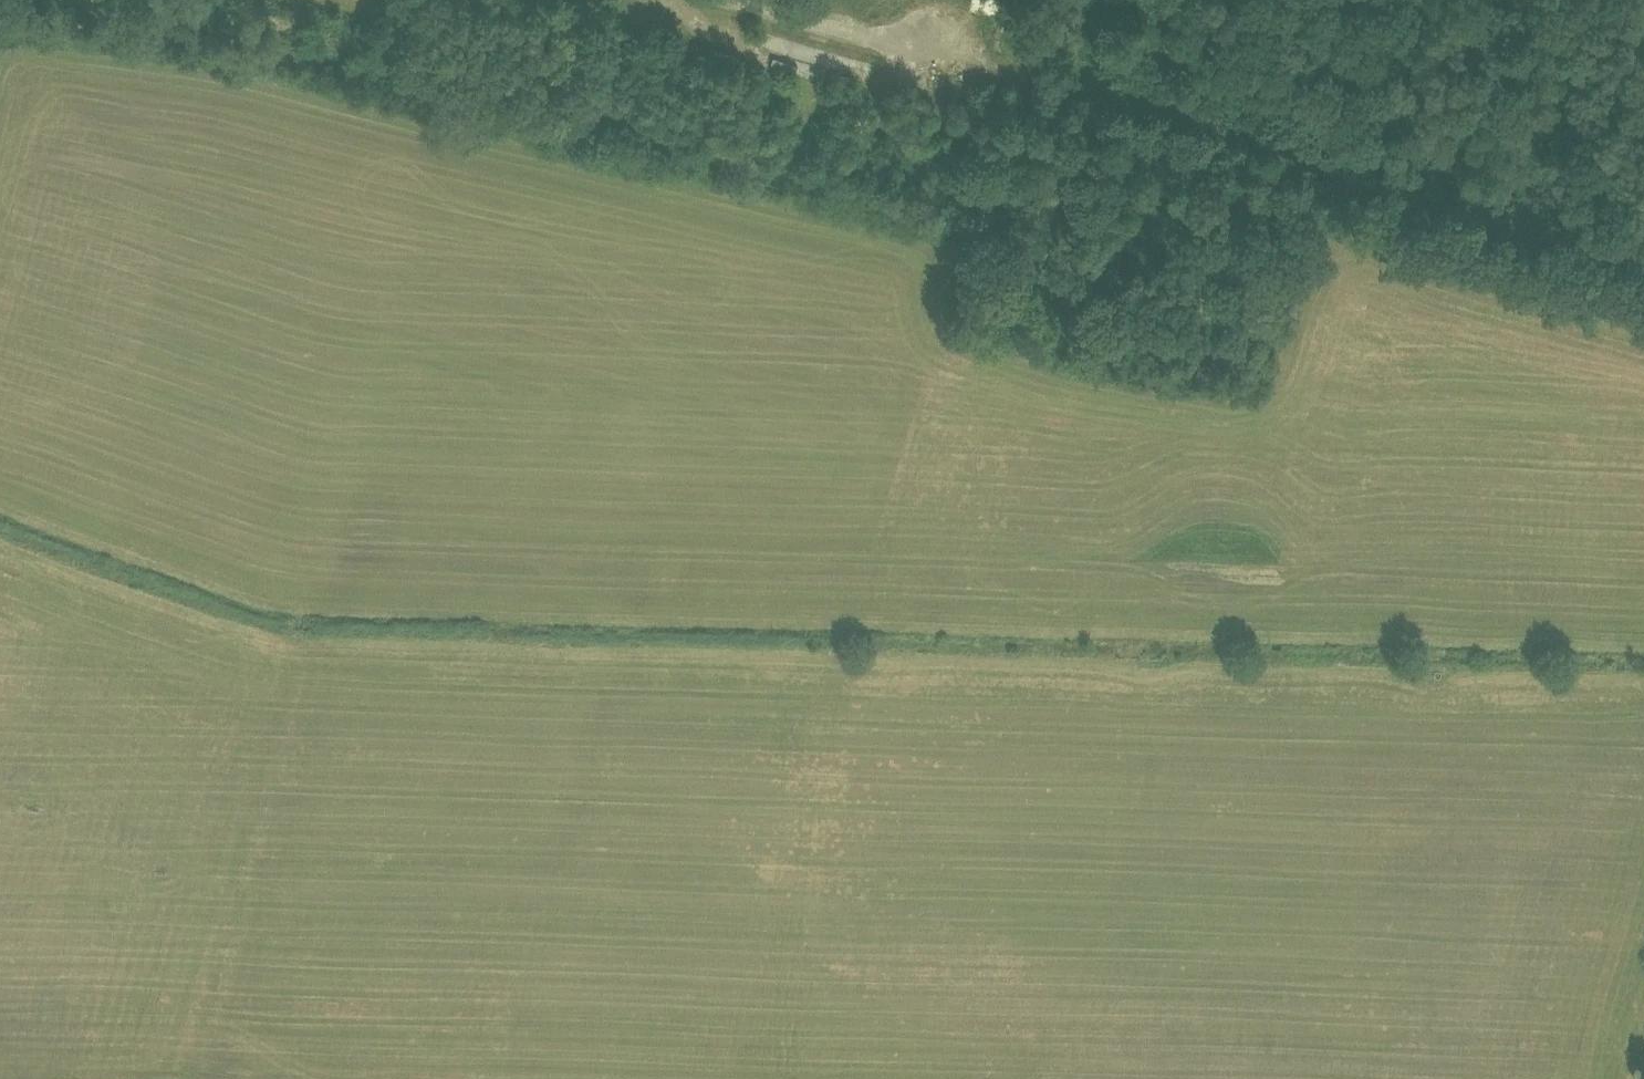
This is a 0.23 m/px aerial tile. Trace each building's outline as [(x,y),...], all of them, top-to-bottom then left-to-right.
[(849,190),(841,188),(839,197),(846,199),(849,190)]
